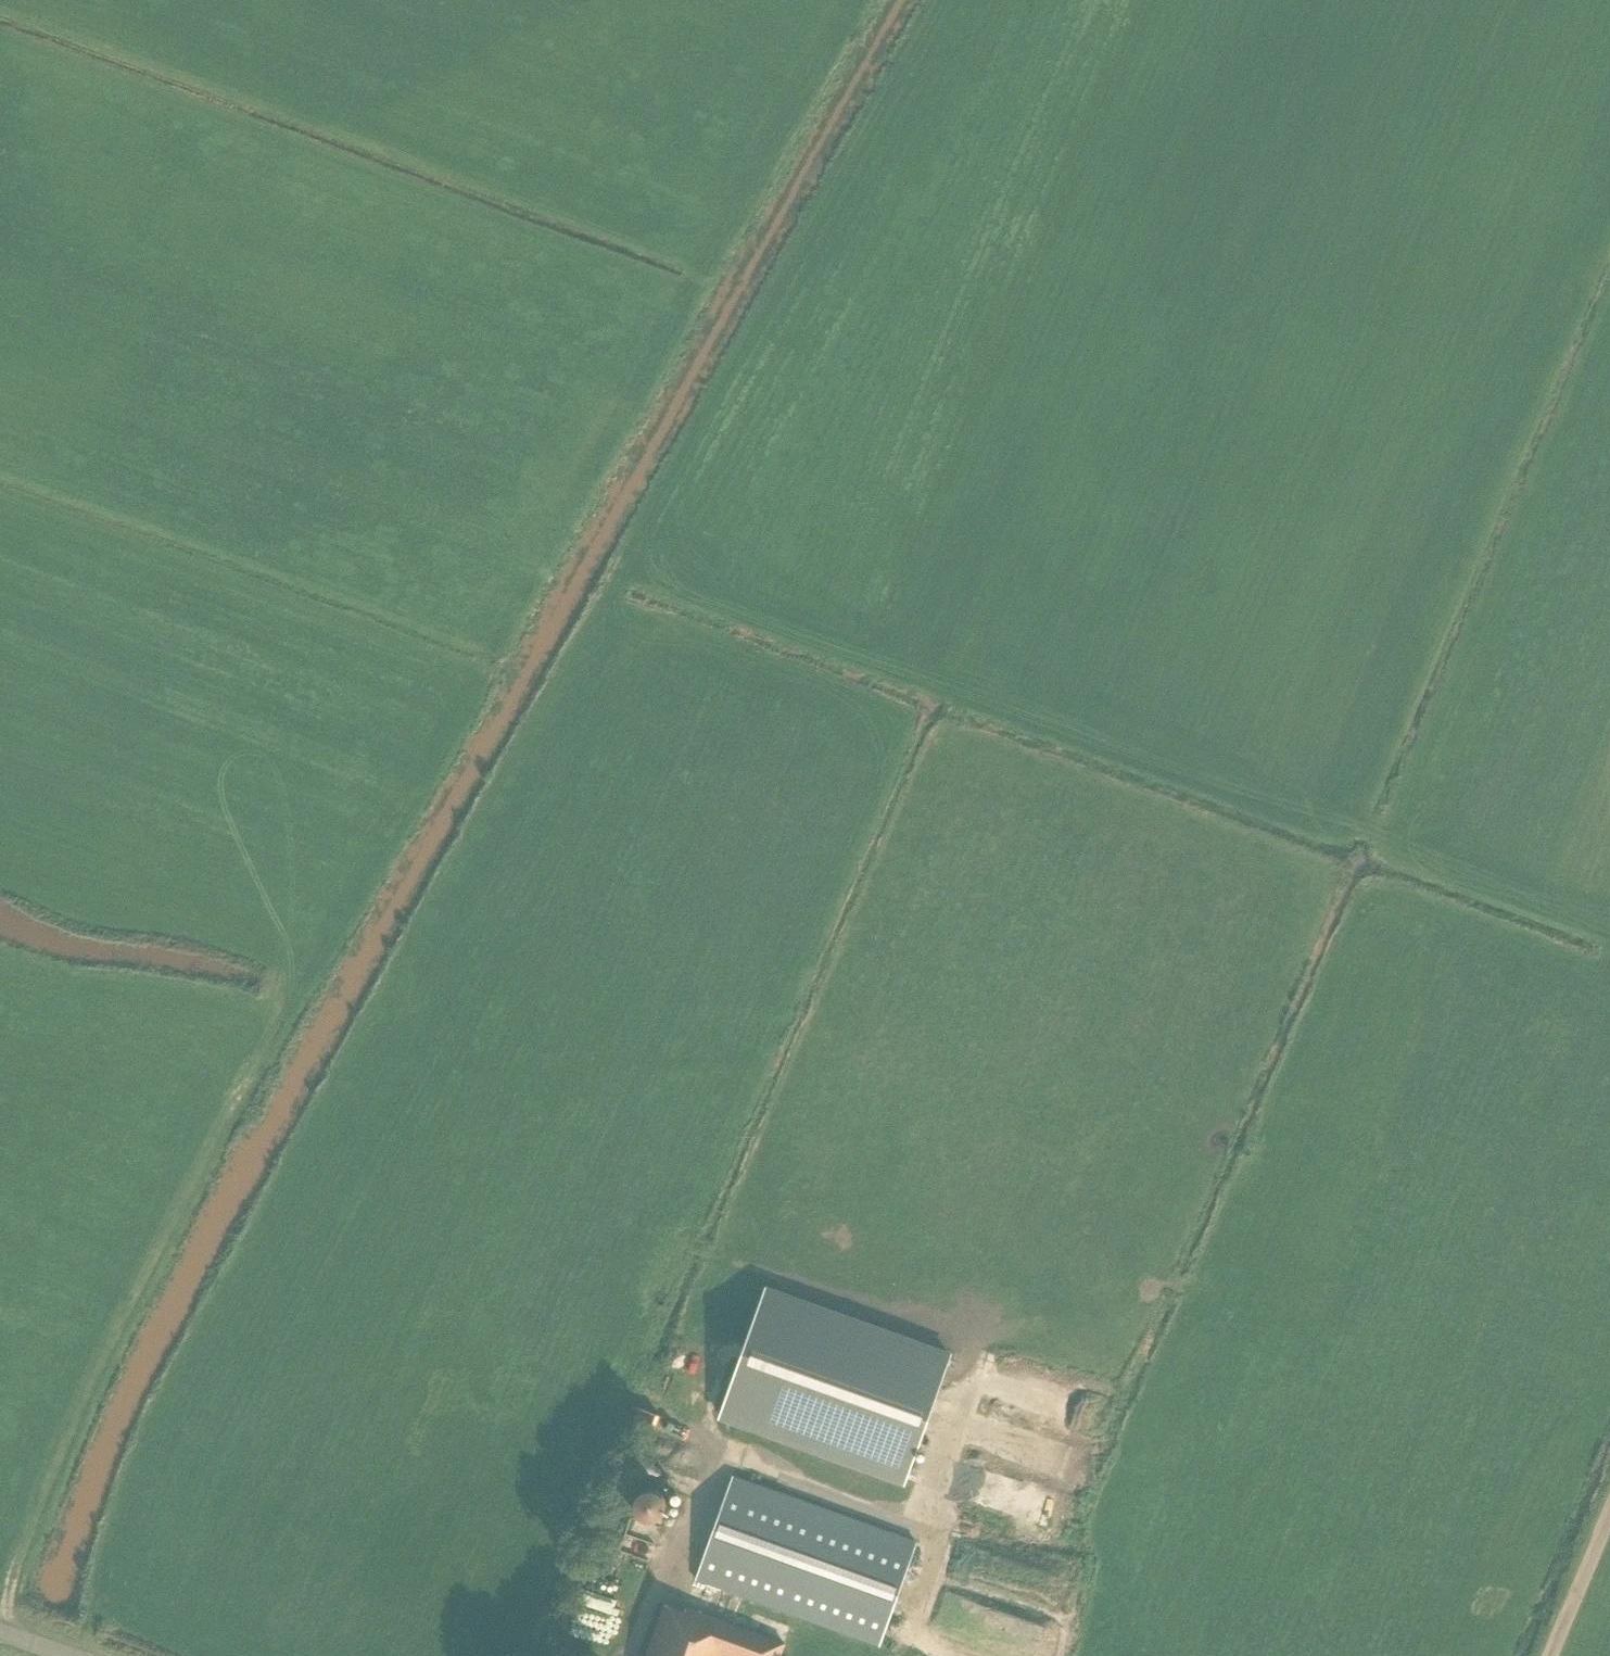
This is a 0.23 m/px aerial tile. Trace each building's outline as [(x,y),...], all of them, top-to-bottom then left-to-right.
[(951,1352),(766,1286),(719,1419),(904,1485),(951,1352)] [(1058,1468),(1057,1441),(1035,1441),(1035,1468),(1058,1468)] [(623,1483),(652,1478),(649,1459),(620,1464),(623,1483)] [(696,1579),(707,1583),(880,1645),(916,1543),(733,1477),(696,1579)] [(667,1516),(668,1535),(682,1534),(681,1515),(667,1516)] [(654,1538),(657,1527),(631,1519),(628,1531),(654,1538)] [(650,1557),(654,1544),(623,1535),(619,1548),(650,1557)] [(697,1612),(686,1608),(684,1611),(664,1604),(646,1655),(722,1655),(723,1654),(728,1655),(780,1655),(784,1643),(750,1631),(697,1612)]
